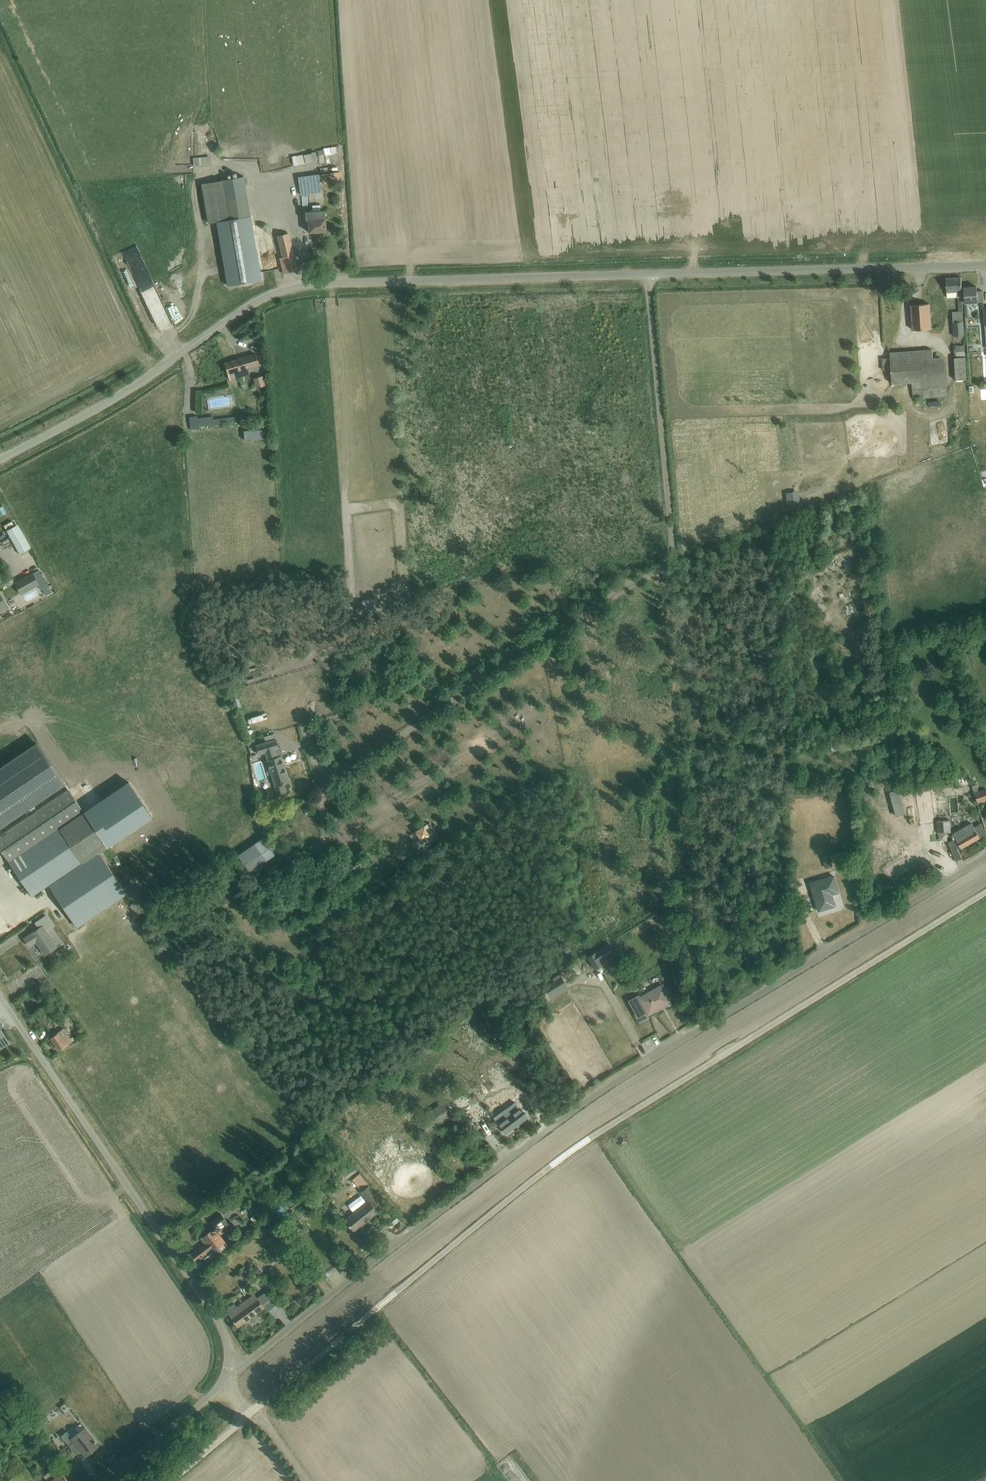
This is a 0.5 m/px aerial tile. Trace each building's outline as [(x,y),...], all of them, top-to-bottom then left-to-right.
[(332,154),(332,160),(339,161),(340,146),(327,145),(326,153),(332,154)] [(324,148),(319,149),(324,163),(329,161),(324,148)] [(318,151),(310,151),(310,169),(318,169),(318,151)] [(291,157),(293,166),(304,164),(302,154),(291,157)] [(209,156),(194,158),(194,165),(210,164),(209,156)] [(339,172),(319,175),(320,184),(340,181),(339,172)] [(217,222),(228,286),(261,280),(243,177),(202,184),(209,223),(217,222)] [(308,185),(299,186),(300,195),(309,194),(308,185)] [(305,212),(305,220),(308,220),(309,233),(326,231),(324,211),(305,212)] [(278,236),(285,265),(287,273),(300,270),(297,254),(294,255),(288,234),(278,236)] [(128,252),(159,331),(175,325),(173,321),(183,317),(177,301),(166,305),(143,246),(128,252)] [(960,298),(960,300),(963,299),(962,277),(947,278),(948,298),(960,298)] [(965,288),(966,303),(983,302),(982,291),(977,292),(977,287),(965,288)] [(929,304),(911,305),(913,330),(931,329),(929,304)] [(954,313),(954,314),(956,338),(965,337),(964,312),(954,313)] [(965,345),(954,345),(955,357),(966,356),(965,345)] [(892,384),(912,382),(913,398),(947,395),(945,357),(933,357),(932,350),(890,353),(892,384)] [(256,354),(224,364),(229,381),(248,376),(246,369),(259,365),(256,354)] [(965,357),(954,358),(955,380),(967,379),(965,357)] [(254,378),(257,388),(265,386),(262,376),(254,378)] [(930,397),(930,405),(943,405),(943,396),(930,397)] [(212,416),(197,418),(197,416),(188,417),(189,427),(237,422),(236,416),(212,419),(212,416)] [(246,427),(247,438),(265,438),(265,427),(246,427)] [(789,490),(790,507),(801,506),(799,489),(789,490)] [(8,531),(21,555),(32,548),(19,525),(8,531)] [(849,531),(851,544),(858,543),(856,530),(849,531)] [(21,594),(38,584),(45,596),(52,592),(40,569),(15,583),(21,594)] [(963,630),(951,634),(956,646),(967,641),(963,630)] [(258,670),(244,674),(247,682),(260,678),(258,670)] [(255,722),(270,717),(268,711),(253,715),(255,722)] [(256,746),(258,754),(265,752),(276,749),(278,748),(275,740),(256,746)] [(37,742),(0,767),(0,827),(65,784),(37,742)] [(276,749),(265,752),(267,760),(273,777),(275,776),(278,785),(274,786),(277,796),(287,792),(284,783),(289,782),(281,756),(278,757),(276,749)] [(975,794),(978,803),(985,800),(985,790),(979,792),(976,785),(972,786),(975,794)] [(966,787),(954,786),(953,794),(966,795),(966,787)] [(9,862),(32,896),(48,885),(77,927),(127,894),(99,852),(107,847),(69,789),(0,835),(0,848),(9,862)] [(937,821),(938,833),(950,832),(949,820),(937,821)] [(953,834),(961,848),(985,834),(980,823),(974,827),(971,823),(953,834)] [(253,871),(278,856),(266,836),(241,852),(253,871)] [(947,843),(951,852),(956,861),(962,859),(953,840),(947,843)] [(831,855),(833,861),(842,858),(840,852),(831,855)] [(832,867),(828,856),(822,858),(825,869),(832,867)] [(355,866),(359,872),(368,866),(364,860),(355,866)] [(838,890),(833,875),(809,883),(818,911),(835,906),(830,892),(838,890)] [(45,915),(34,923),(39,929),(24,938),(29,946),(36,942),(45,955),(56,947),(45,930),(52,925),(45,915)] [(609,944),(587,957),(594,969),(603,964),(601,961),(614,952),(612,949),(609,944)] [(553,999),(572,988),(566,978),(547,989),(553,999)] [(639,998),(648,1014),(670,1001),(661,985),(639,998)] [(50,1021),(42,1009),(35,1014),(43,1026),(50,1021)] [(51,1038),(59,1050),(75,1039),(73,1036),(70,1038),(63,1028),(60,1029),(62,1031),(51,1038)] [(9,1042),(1,1030),(0,1031),(0,1048),(9,1042)] [(415,1121),(424,1135),(451,1117),(441,1103),(415,1121)] [(499,1124),(506,1133),(527,1118),(519,1108),(499,1124)] [(361,1171),(353,1177),(361,1188),(369,1181),(361,1171)] [(353,1231),(378,1211),(374,1207),(380,1201),(368,1186),(361,1192),(368,1201),(345,1220),(353,1231)] [(349,1212),(362,1203),(356,1195),(343,1205),(349,1212)] [(266,1214),(260,1206),(256,1209),(262,1217),(266,1214)] [(254,1207),(250,1211),(257,1220),(262,1217),(254,1207)] [(217,1250),(225,1243),(214,1229),(202,1239),(205,1244),(191,1255),(197,1262),(216,1248),(217,1250)] [(289,1251),(280,1239),(273,1245),(281,1256),(289,1251)] [(264,1308),(260,1302),(265,1299),(262,1295),(257,1299),(255,1296),(237,1308),(234,1304),(226,1310),(229,1314),(238,1327),(264,1308)] [(73,1441),(86,1456),(98,1445),(84,1428),(72,1438),(67,1432),(63,1436),(70,1444),(73,1441)] [(61,1472),(60,1472),(56,1466),(50,1471),(55,1477),(50,1480),(68,1480),(61,1472)]
